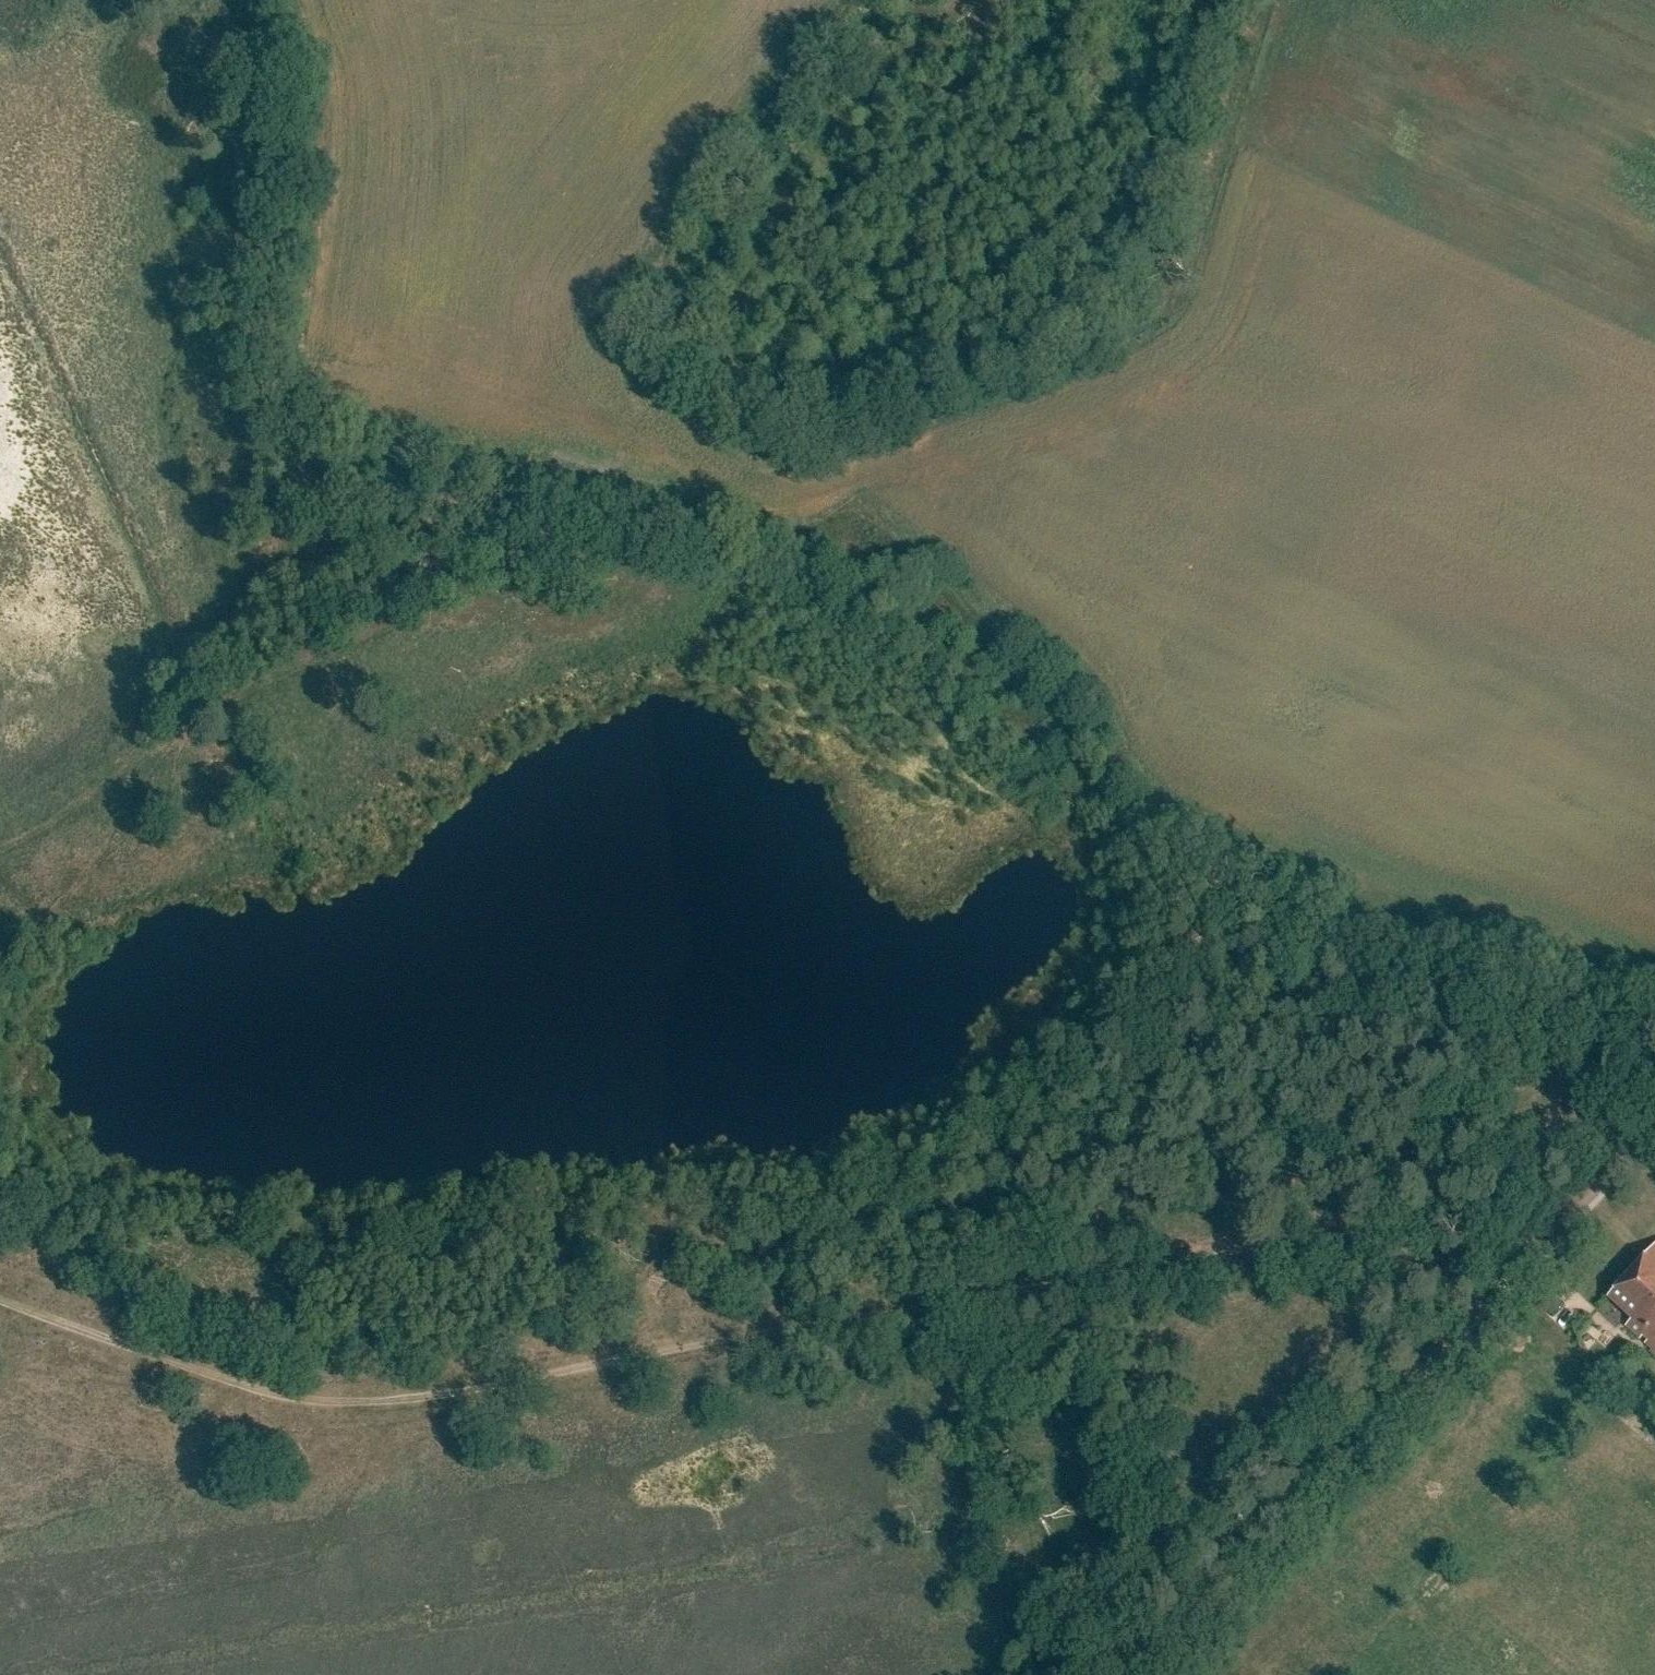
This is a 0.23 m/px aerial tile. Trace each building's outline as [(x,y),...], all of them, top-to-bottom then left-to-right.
[(1623,1322),(1654,1351),(1654,1241),(1605,1296),(1628,1317),(1623,1322)]
